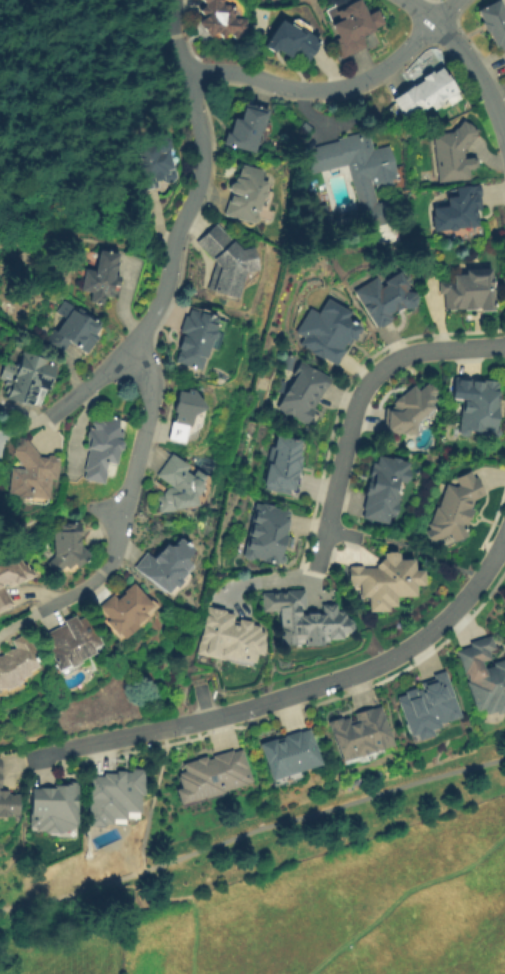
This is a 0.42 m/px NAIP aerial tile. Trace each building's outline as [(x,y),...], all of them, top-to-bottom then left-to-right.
[(205,3),(202,0),(222,0),(222,2),(223,4),(233,5),(232,16),(233,18),(245,19),(243,36),(239,35),(234,39),(230,34),(227,33),(222,38),(218,33),(215,33),(210,37),(198,22),(204,17),(199,11),(204,6),(205,3)] [(344,5),(354,0),(359,0),(366,14),(377,8),(384,23),(373,29),(374,31),(361,37),(366,46),(341,59),(332,41),(338,38),(331,25),(340,20),(335,11),(345,6),(344,5)] [(476,10),(496,0),(499,0),(504,12),(504,55),(502,49),(500,50),(497,46),(495,47),(488,33),(486,34),(481,23),(483,22),(476,10)] [(264,46),(280,20),(299,31),(301,29),(319,40),(306,63),(293,54),(290,58),(276,49),(274,53),(264,46)] [(440,67),(456,91),(442,101),(444,104),(434,110),(430,105),(425,108),(422,104),(404,117),(391,99),(412,85),(413,86),(422,80),(420,77),(431,70),(433,73),(440,67)] [(255,153),(223,144),(226,132),(229,133),(234,117),(241,120),(245,104),(269,111),(263,132),(261,132),(255,153)] [(438,183),(432,134),(452,132),(455,128),(456,128),(462,121),(477,132),(463,150),(464,159),(474,157),(475,170),(469,171),(470,179),(438,183)] [(305,153),(315,151),(314,146),(337,141),(336,138),(367,130),(372,149),(388,145),(396,177),(390,179),(392,185),(375,190),(373,184),(371,185),(375,203),(386,200),(391,222),(360,229),(357,217),(361,216),(359,210),(358,210),(346,165),(311,174),(305,153)] [(171,169),(174,171),(175,177),(171,183),(165,184),(162,182),(162,184),(158,185),(158,188),(139,192),(132,160),(141,159),(137,145),(147,143),(151,136),(160,134),(167,139),(169,148),(167,150),(171,169)] [(233,182),(235,177),(237,177),(241,164),(263,170),(260,181),(266,183),(263,191),(264,194),(263,198),(261,199),(256,215),(257,218),(256,222),(253,223),(253,224),(223,214),(230,192),(228,188),(229,184),(233,182)] [(433,231),(430,216),(433,216),(431,208),(445,206),(444,198),(455,196),(454,188),(480,184),(481,196),(479,196),(481,209),(474,210),(474,215),(476,215),(478,227),(465,229),(465,228),(455,229),(454,231),(449,231),(447,229),(433,231)] [(195,242),(215,223),(240,249),(251,247),(256,270),(243,273),(235,298),(207,289),(215,263),(195,242)] [(89,302),(91,292),(80,290),(85,269),(94,271),(98,251),(107,252),(108,251),(118,253),(116,261),(118,261),(115,275),(119,276),(116,291),(112,290),(110,297),(106,296),(104,305),(89,302)] [(441,283),(454,283),(454,278),(466,278),(466,274),(491,273),(492,315),(480,315),(480,311),(445,312),(445,295),(441,295),(441,283)] [(355,292),(374,281),(379,290),(385,286),(384,283),(399,274),(417,302),(415,310),(408,314),(405,310),(377,328),(355,292)] [(351,312),(348,317),(359,323),(358,325),(362,327),(355,338),(353,337),(349,344),(347,343),(344,349),(346,350),(337,365),(301,344),(305,338),(296,332),(310,308),(319,313),(328,298),(351,312)] [(71,305),(100,322),(97,326),(97,328),(94,334),(91,334),(80,350),(70,343),(60,356),(43,344),(53,328),(56,330),(64,318),(56,313),(62,303),(70,308),(71,305)] [(176,362),(180,349),(178,348),(182,335),(185,336),(186,333),(179,331),(184,315),(187,316),(189,309),(218,318),(214,331),(216,331),(213,340),(210,339),(201,370),(176,362)] [(23,351),(48,360),(47,363),(55,366),(50,380),(52,381),(48,391),(38,387),(31,407),(6,398),(23,351)] [(278,408),(297,378),(293,376),(301,363),(331,381),(312,412),(315,414),(306,427),(278,408)] [(455,380),(500,385),(495,438),(459,433),(463,402),(453,400),(455,380)] [(383,436),(384,410),(413,387),(419,394),(428,385),(440,397),(429,409),(432,413),(416,428),(416,438),(383,436)] [(178,391),(187,392),(187,389),(194,390),(205,408),(193,415),(191,427),(187,426),(184,442),(168,438),(171,421),(174,422),(176,413),(173,412),(178,391)] [(90,454),(86,453),(90,442),(88,441),(91,430),(96,433),(93,427),(100,422),(101,424),(103,422),(104,420),(122,422),(119,437),(124,438),(122,448),(125,452),(124,457),(122,458),(118,473),(109,471),(104,489),(83,482),(85,474),(84,473),(90,454)] [(14,448),(26,438),(41,457),(45,457),(49,455),(55,456),(58,460),(56,480),(51,480),(49,498),(31,496),(30,498),(18,497),(18,495),(9,494),(12,467),(25,469),(13,454),(14,452),(14,448)] [(292,494),(264,487),(277,438),(302,444),(292,494)] [(172,487),(156,476),(171,453),(189,466),(186,471),(191,475),(195,470),(206,477),(201,484),(202,488),(198,493),(194,494),(196,505),(175,509),(175,510),(160,513),(156,496),(163,495),(163,494),(167,488),(172,487)] [(395,523),(390,522),(388,529),(366,522),(378,460),(404,466),(395,523)] [(472,473),(475,480),(478,479),(485,498),(475,503),(466,531),(469,540),(455,547),(451,538),(431,547),(426,535),(432,532),(446,484),(457,489),(460,487),(457,479),(472,473)] [(257,506),(291,515),(279,569),(244,561),(257,506)] [(53,531),(60,531),(60,525),(66,525),(66,522),(80,522),(80,545),(90,555),(77,568),(73,564),(69,568),(57,556),(53,556),(53,531)] [(178,538),(179,539),(180,538),(194,549),(185,560),(190,564),(183,572),(184,573),(179,579),(180,581),(174,588),(172,586),(165,594),(134,567),(146,552),(153,558),(158,552),(159,553),(166,544),(169,546),(172,546),(178,538)] [(13,596),(0,603),(0,551),(12,545),(15,550),(18,548),(21,554),(23,553),(26,558),(29,557),(32,563),(33,562),(37,568),(24,576),(23,575),(11,581),(8,577),(4,579),(13,596)] [(415,577),(423,577),(423,593),(416,594),(416,604),(396,605),(396,614),(368,615),(368,605),(359,605),(358,587),(349,587),(349,574),(375,573),(384,564),(384,558),(400,558),(400,566),(415,565),(415,577)] [(98,606),(113,594),(117,598),(124,593),(122,591),(133,582),(152,605),(143,611),(146,615),(134,625),(131,622),(116,635),(105,621),(108,618),(98,606)] [(263,594),(305,593),(306,616),(322,616),(322,609),(336,609),(336,615),(345,615),(346,641),(341,641),(342,646),(321,647),(321,653),(304,653),(304,647),(295,647),(295,651),(280,651),(279,615),(263,616),(263,594)] [(64,624),(62,621),(75,615),(77,620),(86,615),(100,644),(92,648),(94,652),(78,660),(79,662),(68,668),(67,666),(58,670),(48,650),(52,648),(45,633),(64,624)] [(254,669),(198,654),(208,616),(263,630),(254,669)] [(9,689),(0,689),(0,656),(1,656),(4,654),(3,652),(11,648),(12,649),(16,647),(12,640),(26,633),(36,651),(32,653),(39,666),(29,671),(30,674),(21,679),(22,682),(9,689)] [(492,671),(504,667),(504,715),(485,721),(484,716),(476,718),(458,656),(493,645),(497,657),(489,659),(492,671)] [(459,726),(407,740),(397,702),(448,687),(459,726)] [(392,754),(340,769),(329,727),(379,713),(392,754)] [(271,788),(261,749),(309,734),(320,773),(271,788)] [(177,801),(172,785),(177,783),(174,773),(181,771),(178,763),(237,745),(248,779),(177,801)] [(19,812),(0,811),(0,757),(2,757),(2,792),(19,792),(19,812)] [(146,764),(146,789),(142,789),(142,805),(128,805),(128,812),(115,812),(115,817),(106,817),(106,820),(91,820),(92,771),(106,771),(106,768),(118,768),(118,765),(128,765),(128,767),(133,767),(133,764),(146,764)] [(79,826),(31,826),(31,787),(52,787),(52,781),(79,781),(79,826)]
